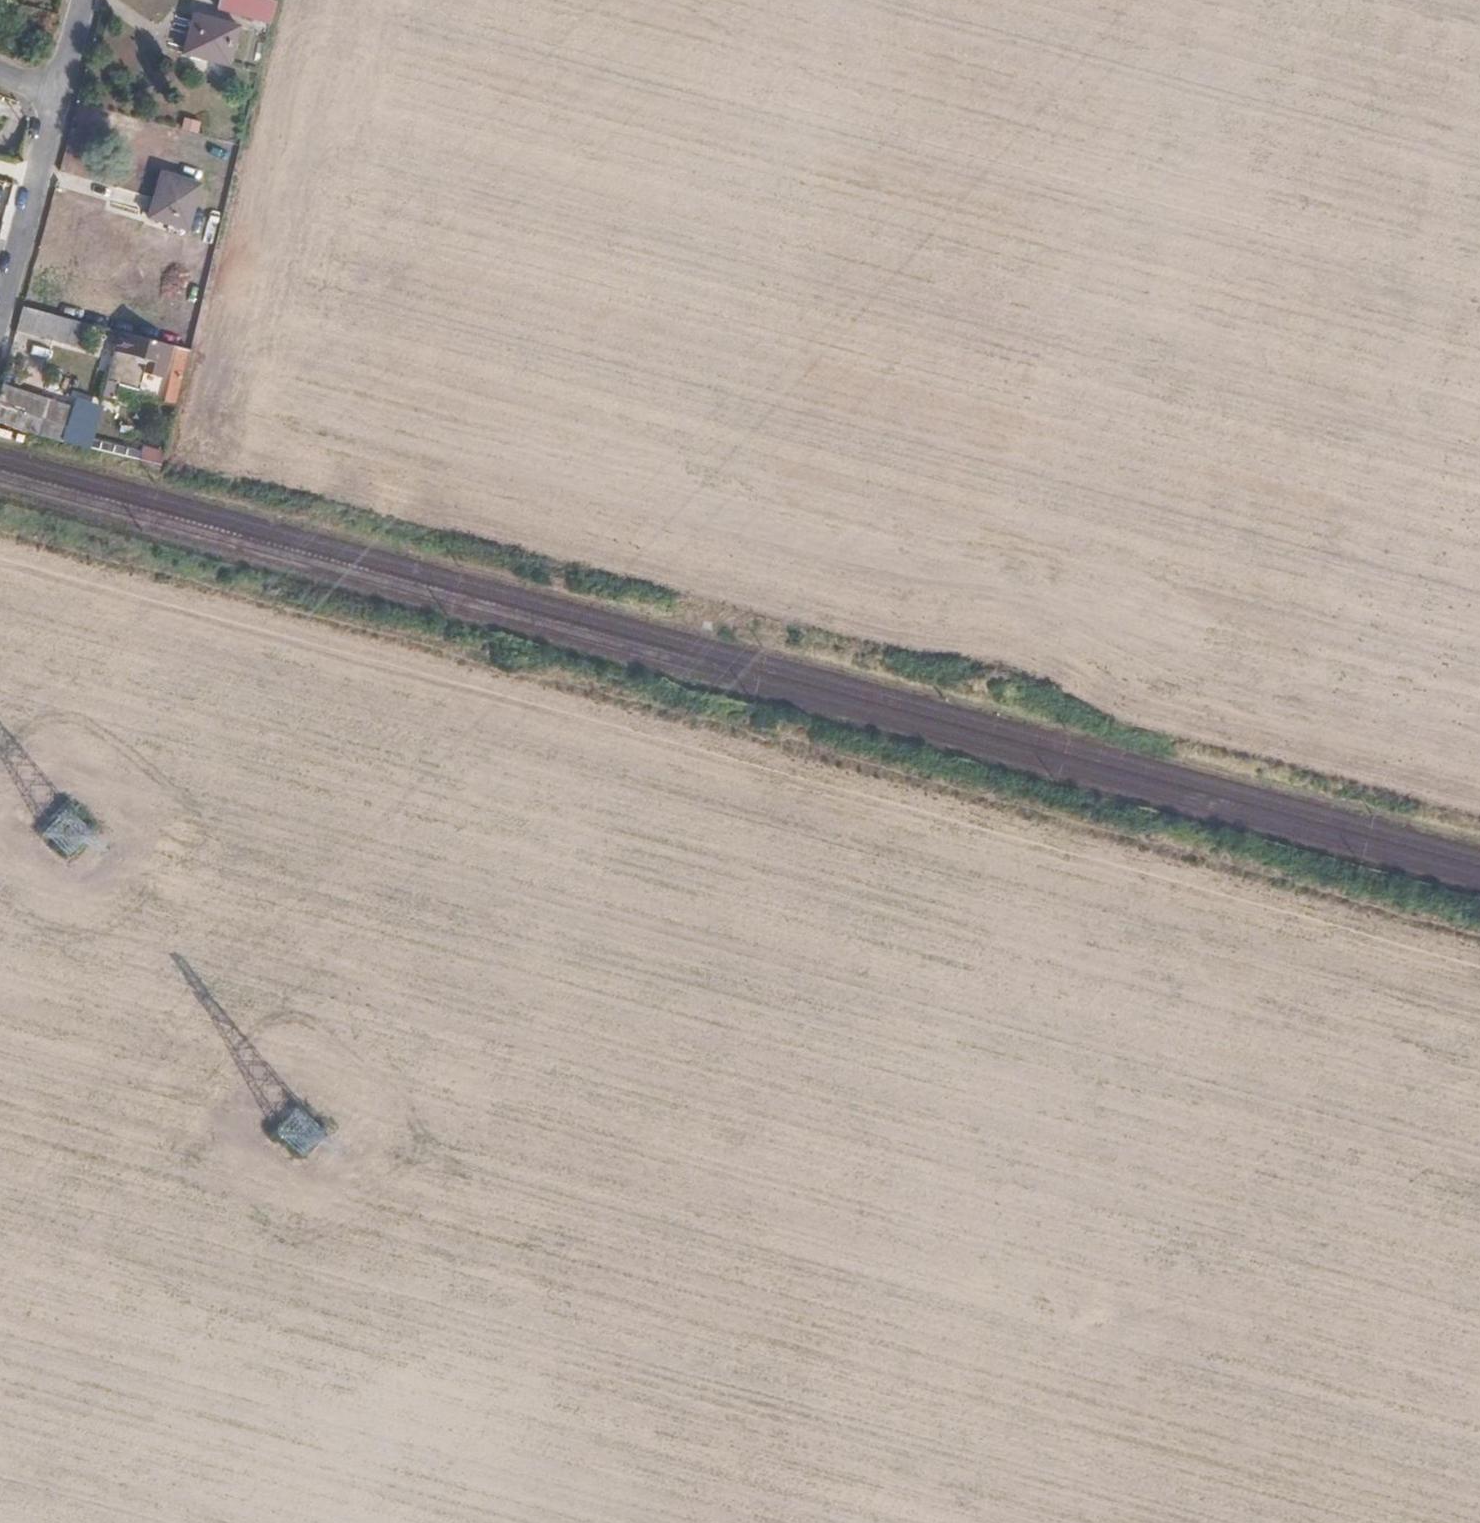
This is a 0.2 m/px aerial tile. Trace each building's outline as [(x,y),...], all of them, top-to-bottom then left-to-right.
[(268,20),(273,0),(216,0),(214,5),(268,20)] [(180,52),(225,64),(236,25),(190,12),(180,52)] [(146,217),(183,227),(197,184),(159,172),(146,217)] [(21,305),(16,321),(32,325),(30,330),(50,335),(56,314),(21,305)] [(156,376),(164,343),(111,329),(101,373),(136,383),(139,371),(156,376)] [(75,396),(59,439),(87,449),(102,405),(75,396)] [(27,428),(32,414),(0,406),(0,420),(27,428)] [(46,835),(66,852),(86,830),(67,812),(46,835)]
